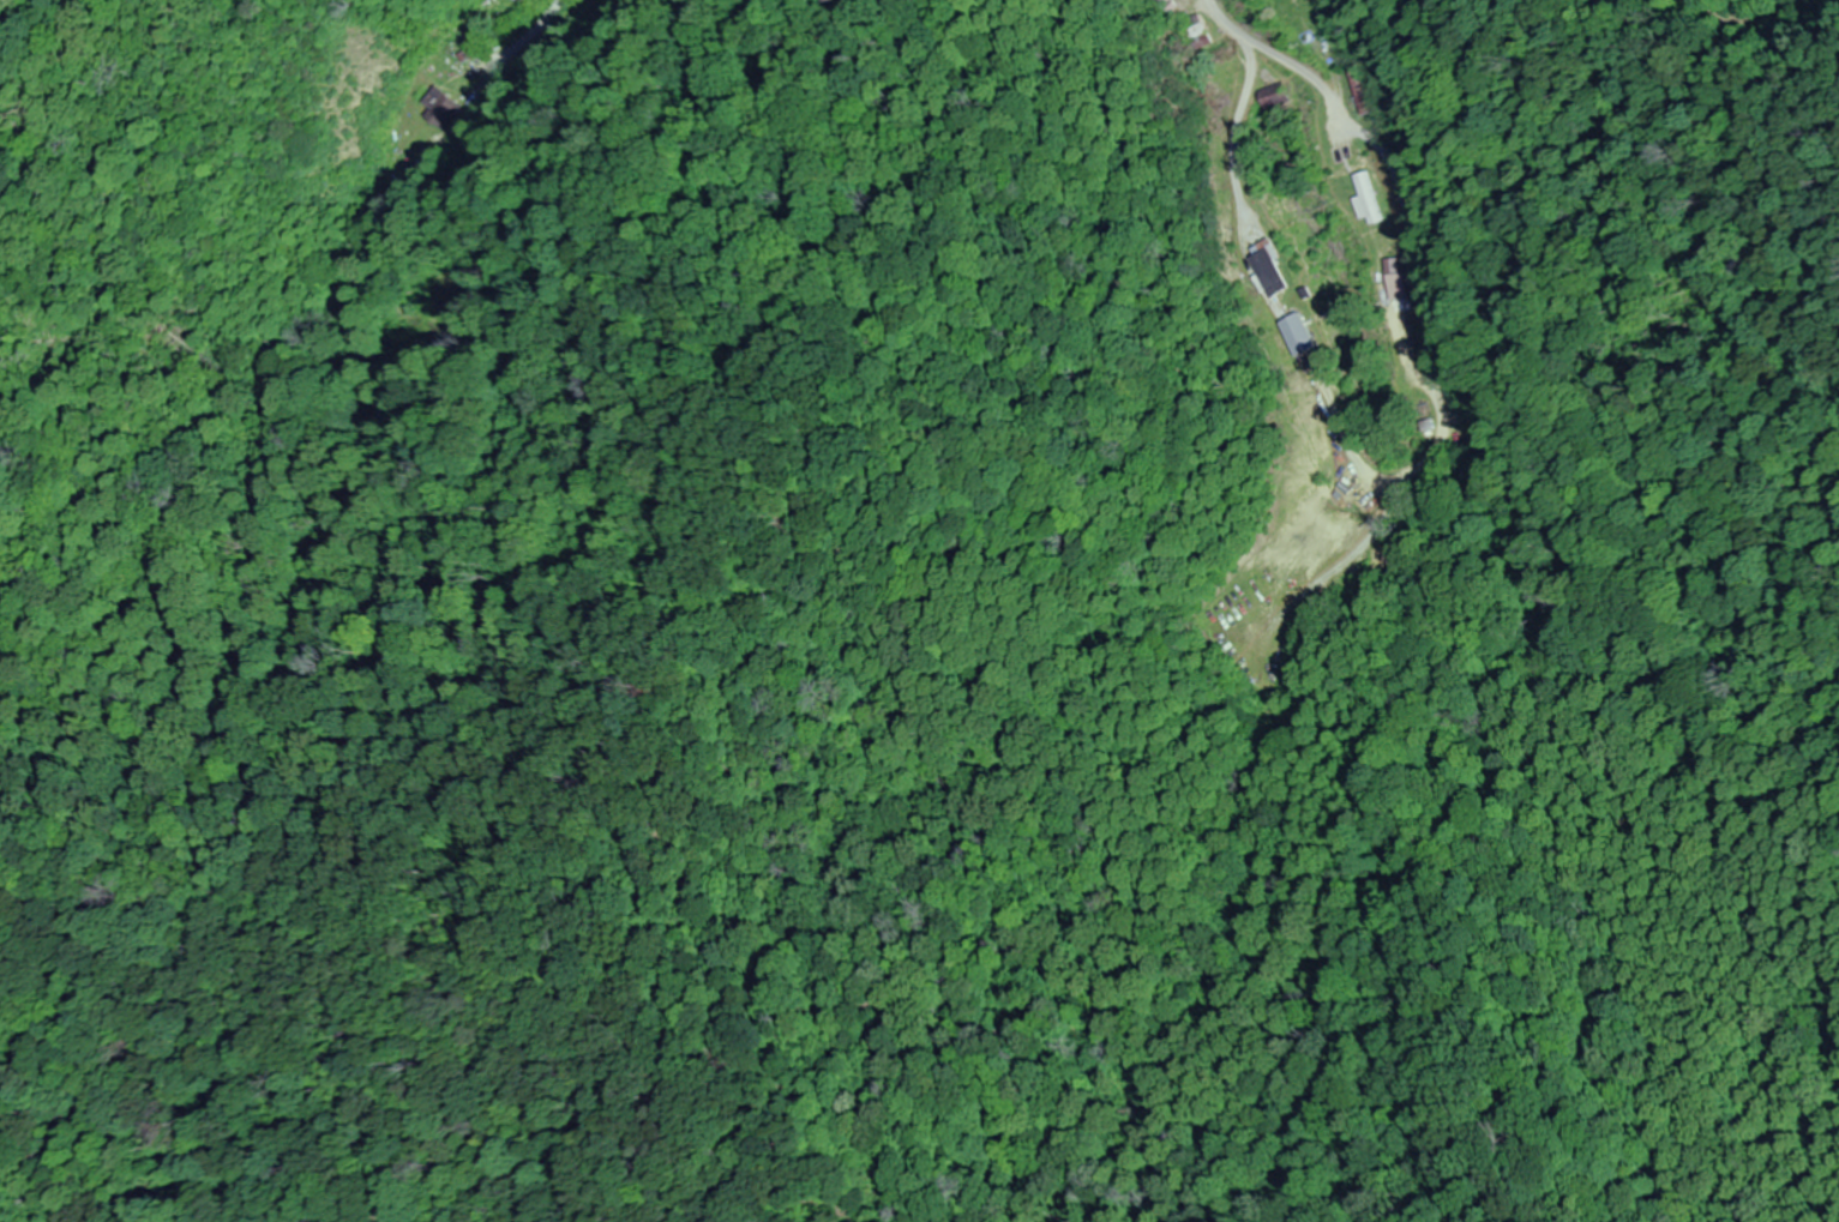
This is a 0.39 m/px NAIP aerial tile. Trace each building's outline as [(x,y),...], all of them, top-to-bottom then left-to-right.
[(1179,0),(1159,0),(1163,8),(1179,0)] [(1298,12),(1307,8),(1304,0),(1286,0),(1288,3),(1293,0),(1298,12)] [(1343,62),(1363,116),(1372,113),(1352,59),(1343,62)] [(1299,288),(1276,241),(1253,253),(1276,300),(1299,288)] [(1389,260),(1397,300),(1409,298),(1402,258),(1389,260)] [(1286,322),(1301,358),(1325,348),(1311,312),(1286,322)]
